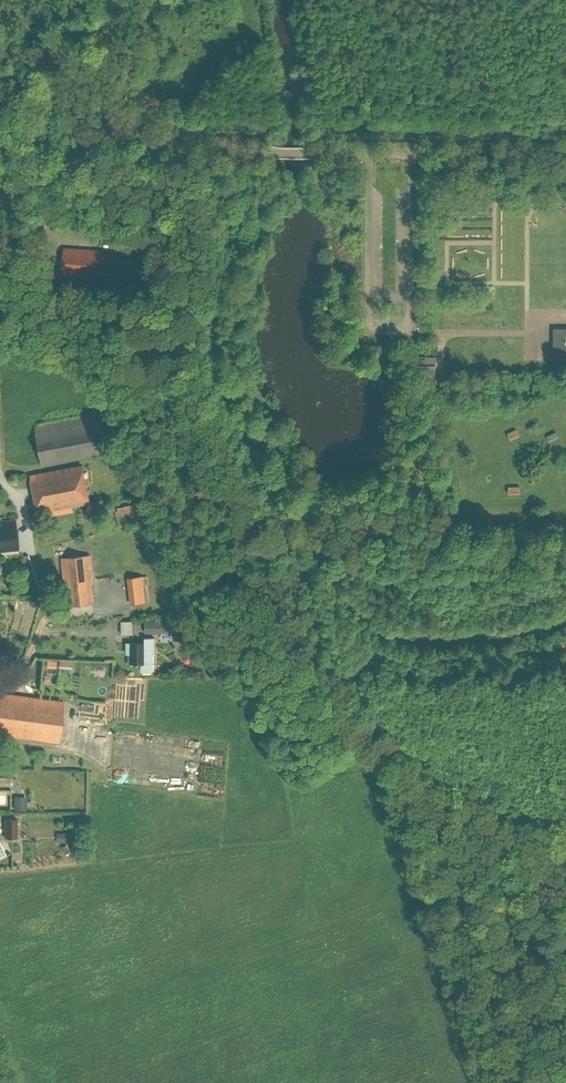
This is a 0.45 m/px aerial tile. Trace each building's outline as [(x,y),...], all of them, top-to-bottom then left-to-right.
[(104,250),(71,247),(68,275),(101,278),(101,287),(134,289),(136,264),(103,262),(104,250)] [(552,329),(552,354),(565,354),(565,329),(552,329)] [(419,357),(416,357),(416,375),(436,375),(436,357),(419,357)] [(108,453),(101,413),(34,426),(42,465),(108,453)] [(517,429),(506,434),(509,440),(520,435),(517,429)] [(556,432),(545,437),(548,443),(559,438),(556,432)] [(30,475),(35,505),(38,518),(74,511),(73,506),(89,503),(82,465),(30,475)] [(117,507),(118,514),(137,510),(136,503),(117,507)] [(18,550),(15,520),(0,521),(0,551),(18,550)] [(32,588),(39,586),(28,554),(22,556),(32,588)] [(64,586),(67,587),(72,586),(74,605),(94,603),(92,583),(93,583),(90,555),(61,558),(64,586)] [(142,576),(129,577),(131,591),(144,589),(142,576)] [(145,621),(145,633),(165,632),(164,621),(145,621)] [(145,642),(130,642),(130,663),(141,663),(141,672),(153,672),(153,654),(155,654),(155,637),(145,637),(145,642)] [(59,741),(63,702),(0,694),(0,734),(59,741)] [(9,782),(9,770),(0,770),(0,782),(9,782)] [(14,796),(14,809),(26,809),(26,796),(14,796)] [(17,819),(4,819),(4,838),(17,838),(17,819)]
